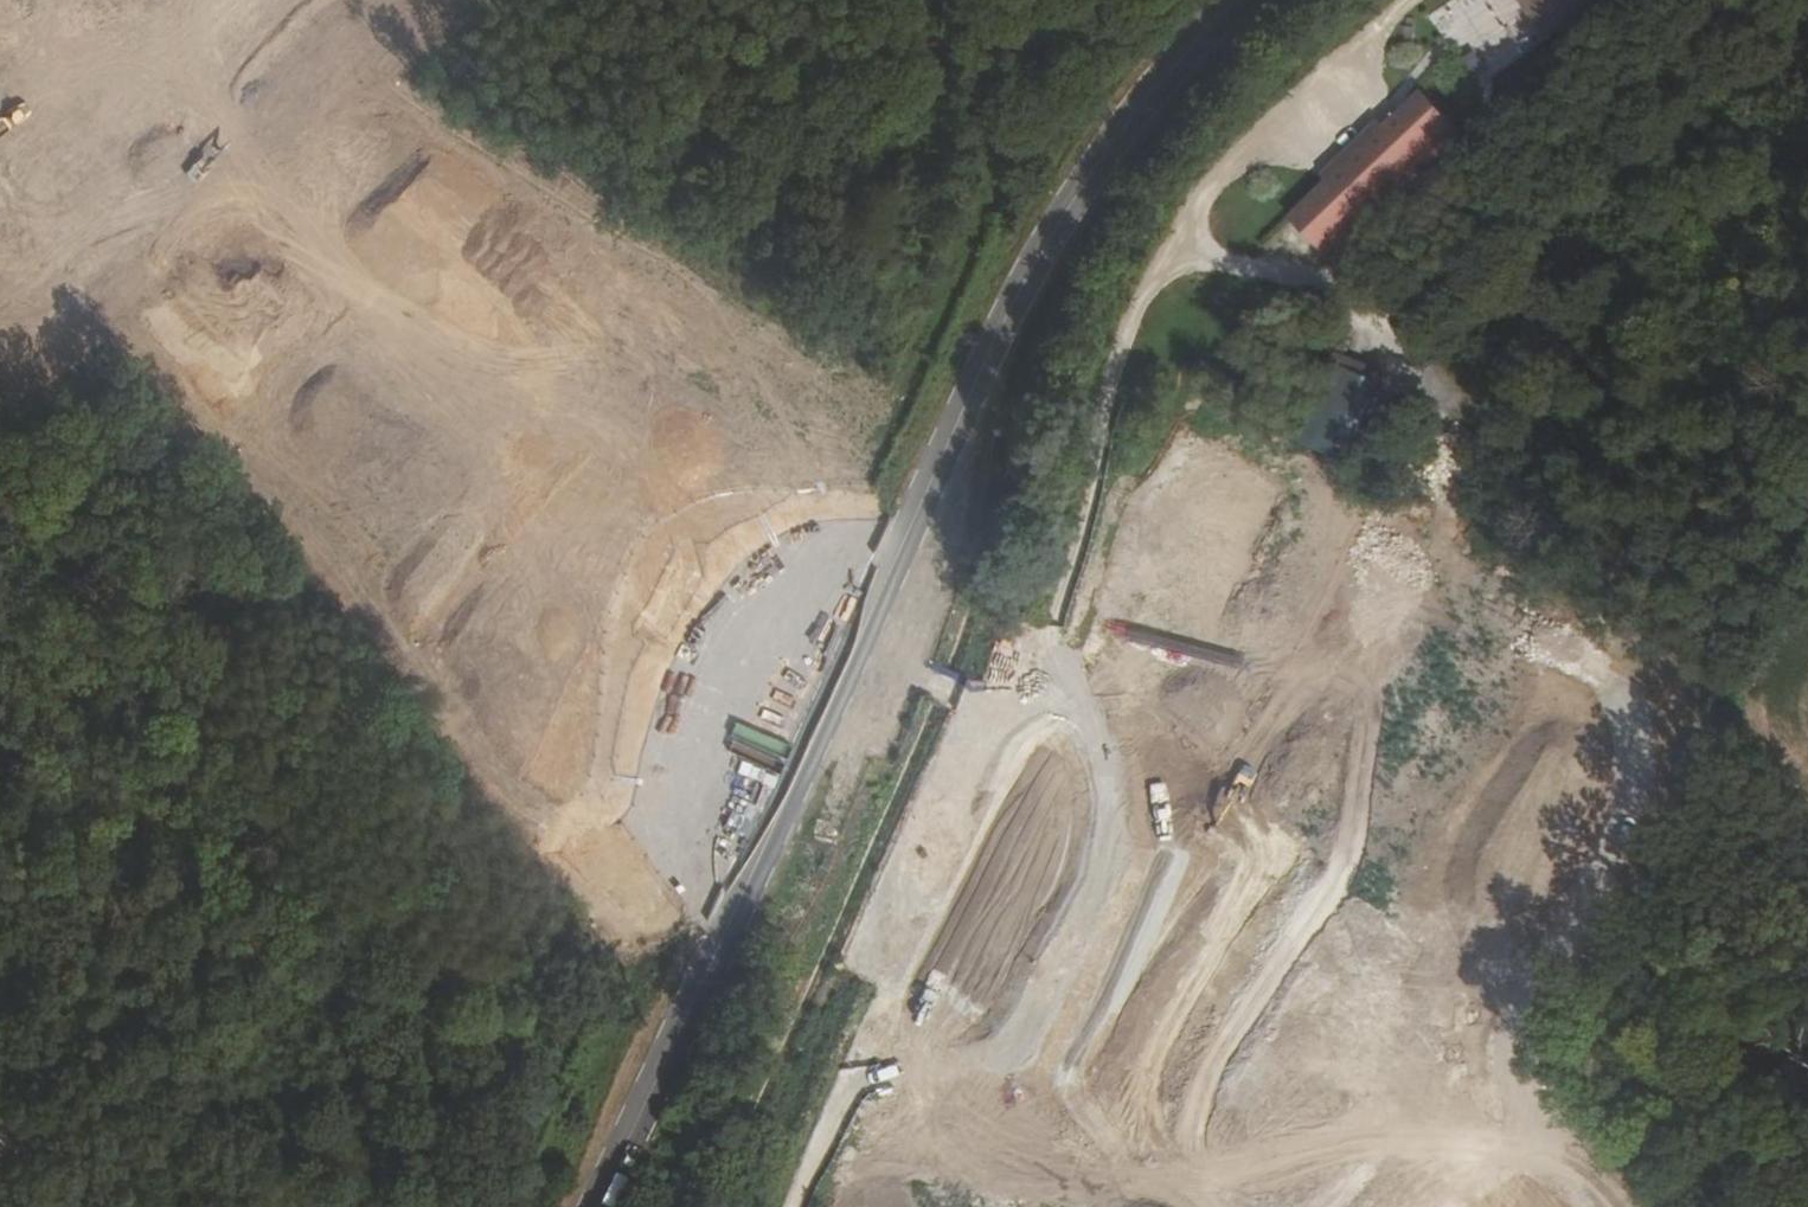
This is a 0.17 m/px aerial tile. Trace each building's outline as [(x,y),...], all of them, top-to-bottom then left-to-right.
[(1488,2),(1471,18),(1514,66),(1549,35),(1517,0),(1487,0),(1488,2)] [(1550,41),(1601,7),(1596,0),(1522,0),(1550,41)] [(1329,187),(1289,224),(1334,269),(1472,143),(1421,95),(1386,130),(1379,123),(1322,179),(1329,187)]
